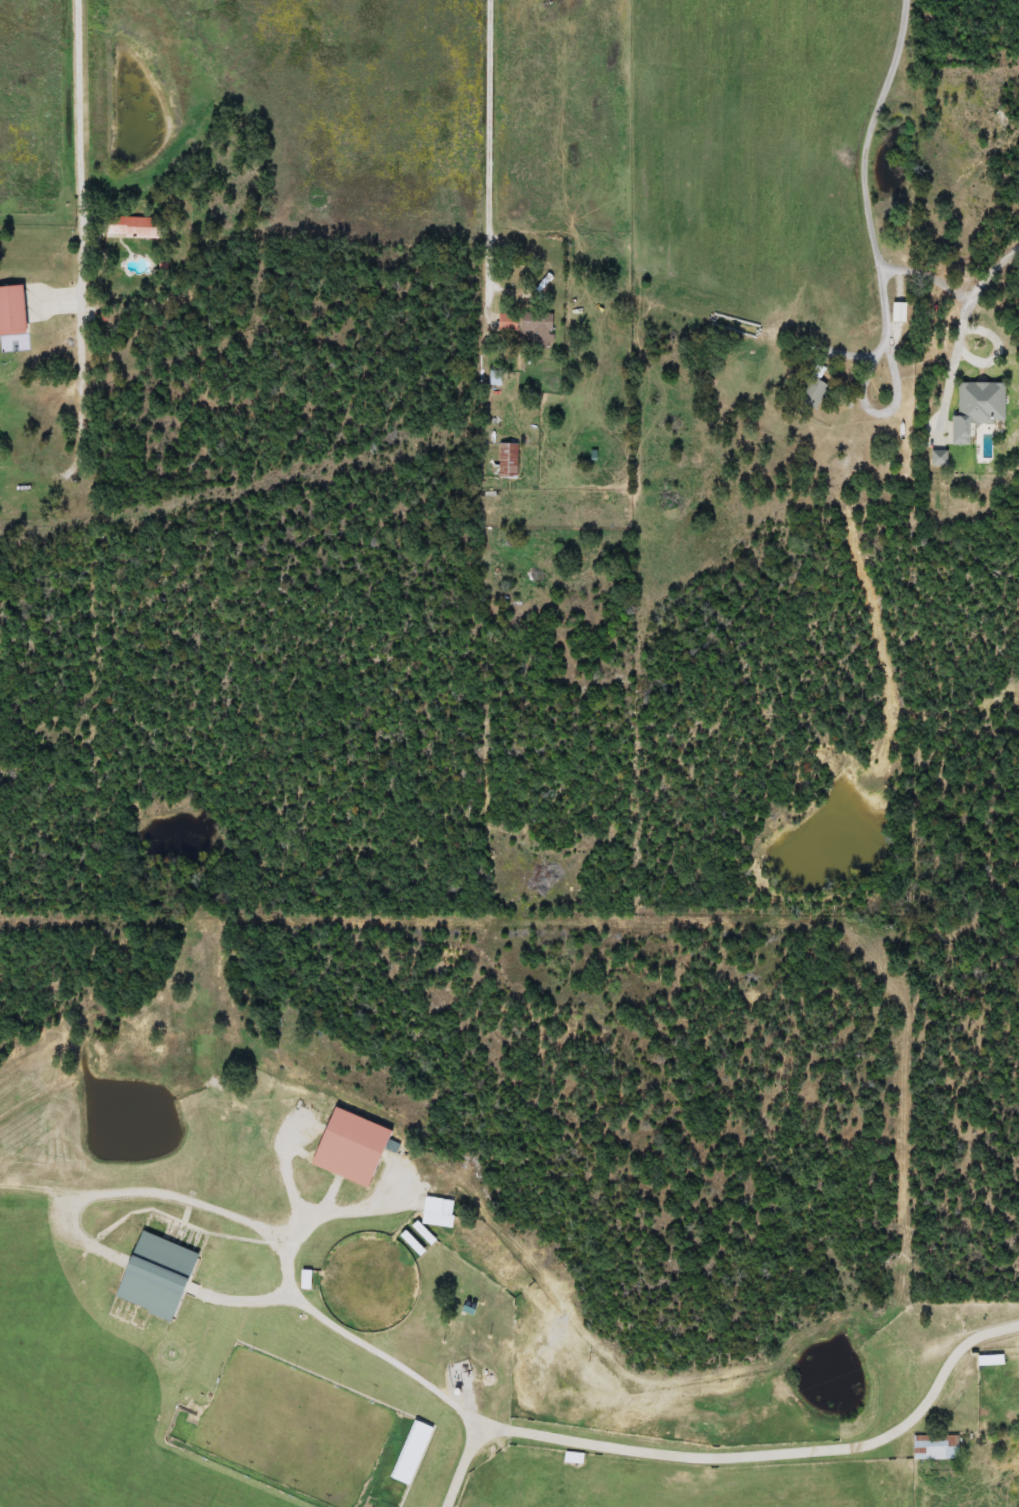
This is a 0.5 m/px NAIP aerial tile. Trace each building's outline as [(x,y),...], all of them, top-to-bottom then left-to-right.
[(157,237),(105,237),(105,217),(157,217),(157,237)] [(22,334),(0,335),(0,287),(20,286),(22,334)] [(517,334),(517,313),(551,313),(551,348),(525,348),(525,334),(517,334)] [(825,386),(814,409),(797,401),(815,364),(824,369),(818,382),(825,386)] [(957,416),(956,383),(1001,383),(1002,423),(964,423),(964,445),(950,445),(950,416),(957,416)] [(517,444),(516,479),(497,478),(497,443),(517,444)] [(929,465),(929,451),(945,451),(945,465),(929,465)] [(306,1165),(327,1107),(388,1130),(366,1188),(306,1165)] [(450,1228),(418,1224),(423,1197),(454,1201),(450,1228)] [(171,1321),(110,1297),(136,1230),(197,1253),(171,1321)] [(1000,1355),(1000,1365),(975,1365),(975,1355),(1000,1355)] [(428,1427),(409,1485),(391,1479),(410,1421),(428,1427)] [(956,1434),(956,1459),(911,1459),(911,1434),(956,1434)] [(561,1463),(561,1452),(580,1452),(580,1463),(561,1463)]
